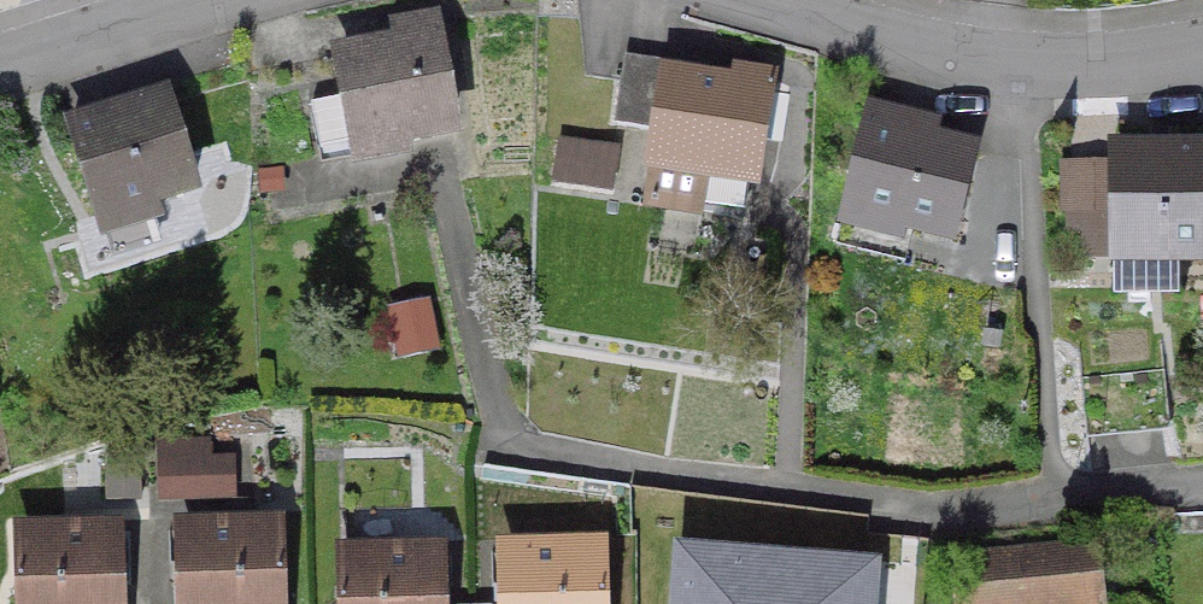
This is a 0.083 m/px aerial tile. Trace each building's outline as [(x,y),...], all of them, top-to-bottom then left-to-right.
[(350,148),(446,131),(426,20),(385,27),(389,48),(360,54),(361,57),(335,62),(338,81),(300,88),(313,158),(351,151),(350,148)] [(652,135),(641,209),(694,218),(700,177),(748,185),(756,139),(762,96),(764,85),(732,80),(730,91),(661,80),(652,135)] [(91,218),(189,188),(163,103),(125,115),(124,112),(91,122),(92,125),(65,133),(91,218)] [(840,211),(949,237),(968,158),(927,147),(931,131),(864,115),(840,211)] [(612,155),(557,146),(551,184),(607,192),(612,155)] [(1110,173),(1064,174),(1065,231),(1111,231),(1111,259),(1169,259),(1202,258),(1202,156),(1110,156),(1110,173)] [(151,469),(151,503),(184,502),(183,468),(151,469)] [(101,504),(135,503),(133,469),(100,470),(101,504)] [(181,603),(270,603),(268,530),(179,533),(181,603)] [(108,534),(19,536),(20,603),(109,603),(108,534)] [(677,546),(671,603),(875,603),(879,566),(677,546)] [(1092,549),(947,563),(951,603),(1097,603),(1092,549)] [(503,603),(592,603),(591,552),(502,554),(503,585),(503,603)] [(430,556),(341,559),(342,603),(431,603),(430,556)]
